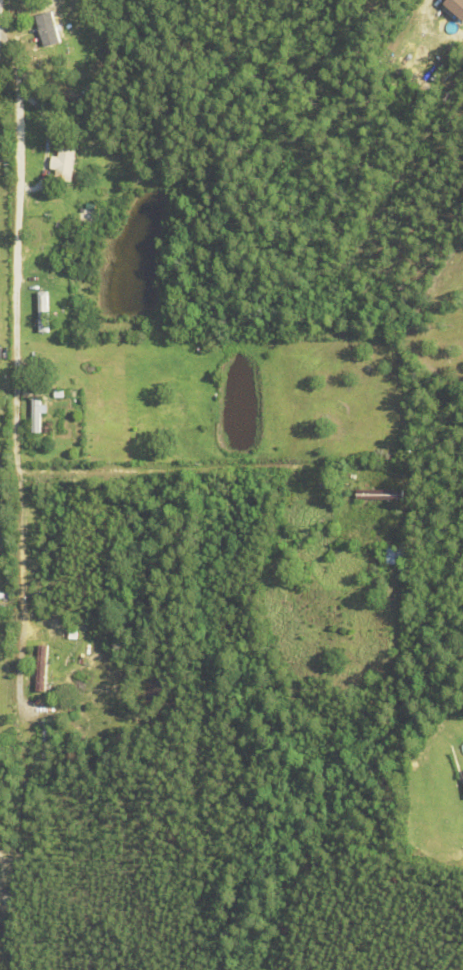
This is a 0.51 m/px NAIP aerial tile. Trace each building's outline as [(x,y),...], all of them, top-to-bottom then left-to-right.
[(444,1),(445,0),(462,0),(462,17),(444,1)] [(34,15),(52,10),(60,41),(43,46),(34,15)] [(391,43),(395,35),(400,37),(396,45),(391,43)] [(53,48),(68,44),(69,48),(54,53),(53,48)] [(71,99),(75,96),(80,103),(75,106),(71,99)] [(56,138),(56,130),(69,132),(68,140),(56,138)] [(54,178),(55,169),(49,168),(51,155),(57,156),(59,146),(75,148),(70,181),(54,178)] [(89,224),(89,230),(76,228),(78,207),(99,209),(97,225),(89,224)] [(38,293),(46,292),(47,329),(39,329),(38,293)] [(47,405),(47,412),(40,412),(40,432),(32,432),(31,398),(40,398),(40,405),(47,405)] [(357,499),(357,490),(403,490),(402,500),(357,499)] [(386,563),(387,547),(406,549),(405,565),(386,563)] [(68,638),(69,630),(77,630),(77,639),(68,638)] [(35,691),(38,645),(47,645),(44,691),(35,691)]
